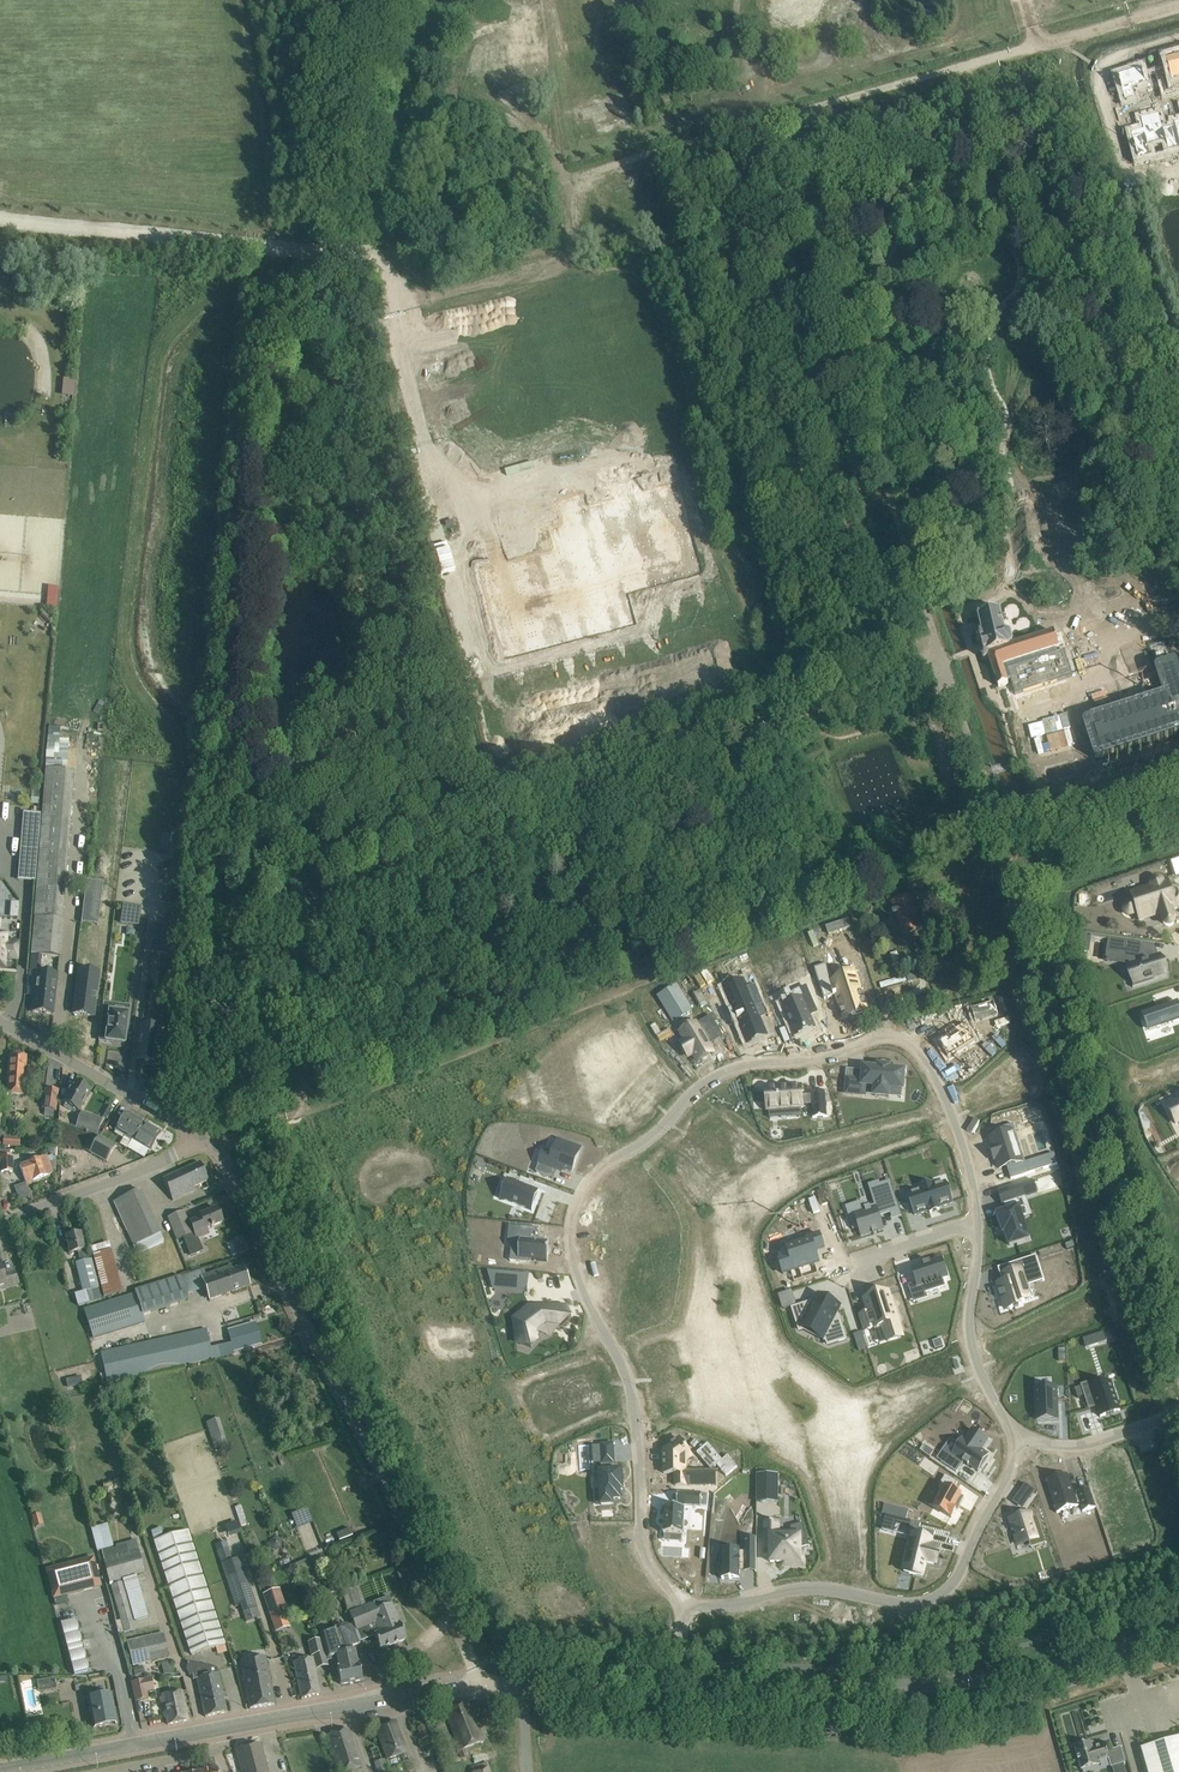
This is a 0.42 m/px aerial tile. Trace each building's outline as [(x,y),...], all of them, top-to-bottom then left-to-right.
[(1162,75),(1167,94),(1175,92),(1172,83),(1178,81),(1178,58),(1165,62),(1168,73),(1162,75)] [(1133,73),(1117,78),(1121,92),(1146,84),(1148,91),(1160,87),(1157,77),(1145,81),(1141,70),(1139,71),(1138,68),(1133,70),(1133,73)] [(1149,116),(1157,144),(1167,141),(1170,152),(1178,149),(1178,141),(1175,126),(1163,130),(1159,113),(1149,116)] [(1144,135),(1131,139),(1137,161),(1151,157),(1148,146),(1157,144),(1149,116),(1140,119),(1144,135)] [(492,569),(484,571),(507,654),(514,652),(567,637),(631,620),(622,589),(636,585),(689,571),(697,569),(675,486),(667,488),(614,502),(598,507),(600,515),(586,519),(581,498),(559,504),(565,525),(553,528),(559,551),(545,554),(492,569)] [(978,635),(977,637),(978,640),(980,641),(984,653),(983,654),(981,656),(982,658),(985,660),(989,658),(998,687),(1008,684),(1008,683),(1009,683),(1012,691),(1069,673),(1061,649),(1057,650),(1057,649),(1059,648),(1055,636),(1054,633),(1032,639),(1009,647),(1013,641),(1010,631),(1004,629),(1000,611),(990,614),(979,617),(983,636),(981,634),(978,635)] [(1087,725),(1098,758),(1098,759),(1100,760),(1101,760),(1102,760),(1178,736),(1178,659),(1177,659),(1176,659),(1160,664),(1159,665),(1158,667),(1167,694),(1090,719),(1089,720),(1088,721),(1087,723),(1087,724),(1087,725)] [(39,837),(37,867),(32,918),(35,918),(30,955),(59,958),(63,921),(75,771),(45,769),(39,837)] [(19,866),(37,867),(39,837),(22,836),(19,866)] [(1124,910),(1124,912),(1126,914),(1128,915),(1130,915),(1132,915),(1138,913),(1139,916),(1138,916),(1140,921),(1160,914),(1163,921),(1162,921),(1163,924),(1168,923),(1167,921),(1170,920),(1171,922),(1175,920),(1174,917),(1171,910),(1176,909),(1175,904),(1176,903),(1178,903),(1178,902),(1178,901),(1178,889),(1178,888),(1177,887),(1175,886),(1174,886),(1173,885),(1171,885),(1170,886),(1169,886),(1167,881),(1163,883),(1162,881),(1160,879),(1158,878),(1156,878),(1154,879),(1152,880),(1151,882),(1150,884),(1151,887),(1131,893),(1132,898),(1133,898),(1134,901),(1128,902),(1126,903),(1125,905),(1124,907),(1124,910)] [(86,880),(82,910),(99,912),(102,882),(86,880)] [(902,935),(922,929),(912,895),(892,901),(895,910),(892,911),(893,914),(896,913),(902,935)] [(123,904),(121,923),(138,925),(141,906),(123,904)] [(826,938),(847,932),(844,920),(823,926),(826,938)] [(152,933),(151,942),(163,943),(162,951),(168,952),(171,926),(167,925),(166,935),(152,933)] [(0,936),(0,967),(3,968),(4,956),(16,957),(18,942),(5,941),(5,936),(0,936)] [(1109,945),(1108,952),(1116,953),(1116,954),(1125,955),(1131,973),(1130,973),(1132,977),(1135,986),(1133,987),(1132,987),(1133,988),(1154,980),(1153,977),(1165,973),(1165,972),(1163,968),(1164,968),(1163,967),(1163,965),(1163,964),(1162,965),(1161,961),(1160,961),(1157,962),(1155,957),(1146,960),(1142,944),(1142,943),(1110,939),(1110,940),(1109,945)] [(827,966),(815,970),(829,1011),(839,1008),(843,1021),(869,1013),(855,969),(832,980),(827,966)] [(30,970),(27,995),(34,996),(32,1012),(53,1014),(58,973),(40,971),(30,970)] [(934,970),(924,972),(926,981),(936,978),(934,970)] [(78,971),(73,1013),(93,1016),(98,973),(78,971)] [(742,973),(720,983),(745,1041),(767,1031),(759,1014),(766,1011),(752,979),(745,982),(742,973)] [(676,985),(659,995),(673,1021),(691,1011),(676,985)] [(794,1001),(783,1006),(796,1037),(816,1028),(810,1015),(812,1015),(810,1012),(816,1010),(806,986),(791,993),(794,1001)] [(994,1001),(971,1009),(975,1023),(998,1015),(994,1001)] [(103,1002),(99,1034),(106,1035),(106,1038),(106,1040),(106,1041),(107,1041),(112,1042),(125,1044),(128,1014),(110,1011),(111,1003),(104,1002),(103,1002)] [(1143,1014),(1146,1022),(1149,1030),(1157,1027),(1157,1028),(1178,1020),(1178,1008),(1177,1008),(1175,1003),(1173,1004),(1143,1014)] [(697,1021),(677,1032),(682,1041),(677,1043),(687,1060),(692,1057),(697,1066),(715,1056),(708,1043),(722,1035),(711,1016),(698,1023),(697,1021)] [(946,1035),(937,1041),(948,1059),(956,1054),(958,1057),(976,1045),(974,1042),(976,1041),(971,1033),(972,1032),(971,1030),(969,1031),(964,1023),(956,1029),(954,1026),(944,1033),(946,1035)] [(137,1058),(137,1059),(139,1059),(144,1060),(155,1061),(159,1028),(141,1026),(138,1054),(137,1058)] [(28,1055),(27,1055),(9,1054),(8,1066),(6,1094),(25,1096),(28,1055)] [(847,1079),(846,1094),(862,1095),(863,1086),(875,1087),(874,1096),(876,1096),(887,1097),(889,1097),(889,1088),(903,1089),(904,1072),(890,1070),(890,1067),(889,1067),(888,1068),(880,1068),(880,1066),(878,1066),(878,1070),(863,1069),(862,1080),(847,1079)] [(90,1090),(74,1081),(62,1102),(65,1104),(63,1106),(74,1112),(76,1110),(78,1111),(90,1090)] [(801,1086),(765,1088),(767,1110),(769,1110),(790,1108),(791,1116),(801,1115),(801,1107),(813,1107),(813,1117),(813,1118),(828,1117),(827,1116),(825,1092),(826,1092),(826,1091),(806,1093),(807,1095),(807,1094),(807,1095),(802,1096),(801,1086)] [(57,1110),(59,1094),(59,1090),(45,1088),(42,1108),(57,1110)] [(1167,1107),(1175,1122),(1178,1120),(1178,1101),(1167,1107)] [(108,1107),(102,1117),(107,1119),(113,1109),(108,1107)] [(102,1119),(81,1112),(76,1127),(97,1134),(102,1119)] [(138,1135),(145,1124),(126,1113),(115,1130),(125,1136),(120,1144),(126,1148),(132,1140),(136,1134),(138,1135)] [(161,1133),(145,1124),(138,1135),(136,1134),(132,1140),(151,1151),(161,1133)] [(112,1131),(105,1127),(100,1135),(107,1139),(112,1131)] [(995,1136),(990,1138),(994,1150),(991,1151),(994,1157),(996,1157),(998,1162),(999,1165),(1006,1163),(1009,1171),(1011,1170),(1013,1177),(1011,1178),(1011,1179),(1035,1172),(1035,1170),(1034,1171),(1032,1167),(1031,1162),(1024,1164),(1017,1142),(1011,1144),(1005,1127),(1002,1128),(997,1129),(999,1136),(995,1137),(995,1136)] [(116,1146),(105,1140),(98,1136),(89,1152),(106,1162),(116,1146)] [(544,1151),(536,1172),(553,1178),(556,1170),(557,1170),(558,1167),(572,1173),(579,1153),(578,1153),(580,1148),(558,1139),(553,1154),(544,1151)] [(1053,1155),(1041,1159),(1043,1165),(1043,1168),(1042,1168),(1043,1169),(1057,1164),(1054,1153),(1053,1154),(1053,1155)] [(46,1156),(32,1160),(19,1165),(25,1182),(32,1180),(33,1180),(52,1173),(46,1156)] [(12,1172),(12,1157),(1,1157),(1,1172),(12,1172)] [(200,1162),(163,1179),(172,1201),(196,1190),(194,1186),(208,1180),(200,1162)] [(500,1197),(500,1199),(532,1211),(533,1209),(531,1209),(538,1190),(520,1184),(520,1183),(507,1178),(507,1180),(509,1180),(502,1198),(500,1197)] [(1006,1211),(997,1214),(1003,1233),(1005,1233),(1009,1245),(1029,1239),(1023,1219),(1017,1200),(1026,1197),(1037,1194),(1033,1180),(1008,1188),(1009,1189),(1012,1201),(1004,1203),(1004,1204),(1006,1211)] [(865,1208),(848,1214),(853,1229),(858,1227),(861,1237),(873,1233),(873,1235),(874,1235),(873,1233),(878,1231),(878,1233),(879,1233),(878,1231),(884,1229),(879,1216),(878,1211),(898,1205),(890,1181),(880,1184),(879,1181),(871,1184),(869,1185),(870,1188),(869,1188),(875,1205),(870,1207),(870,1206),(869,1206),(870,1207),(865,1208),(865,1207),(864,1208),(865,1208)] [(922,1189),(908,1194),(915,1215),(929,1211),(930,1213),(940,1210),(939,1207),(952,1203),(949,1191),(938,1194),(935,1185),(934,1184),(932,1185),(931,1182),(921,1185),(922,1189)] [(160,1234),(145,1201),(140,1190),(114,1202),(134,1246),(151,1238),(160,1234)] [(208,1234),(206,1229),(222,1222),(217,1208),(200,1215),(201,1218),(190,1223),(197,1238),(208,1234)] [(202,1252),(197,1238),(190,1223),(188,1223),(183,1212),(168,1218),(177,1241),(182,1238),(190,1257),(202,1252)] [(509,1225),(508,1243),(520,1244),(518,1261),(530,1262),(530,1260),(548,1261),(548,1260),(547,1260),(548,1251),(549,1251),(549,1249),(548,1249),(549,1241),(545,1241),(545,1239),(538,1239),(539,1228),(509,1225)] [(81,1233),(66,1237),(68,1248),(69,1253),(77,1251),(80,1261),(74,1263),(82,1292),(98,1287),(99,1287),(91,1258),(87,1259),(84,1245),(81,1233)] [(151,1238),(134,1246),(137,1254),(163,1242),(160,1234),(151,1238)] [(790,1258),(779,1261),(783,1274),(791,1272),(794,1282),(819,1275),(815,1264),(819,1263),(816,1252),(825,1249),(824,1247),(826,1247),(822,1234),(807,1239),(808,1241),(787,1248),(790,1258)] [(242,1236),(229,1239),(233,1255),(246,1252),(242,1236)] [(1001,1283),(997,1284),(1000,1292),(998,1292),(998,1293),(999,1293),(1001,1298),(1000,1298),(1000,1299),(1003,1298),(1004,1303),(1005,1303),(1007,1309),(1010,1308),(1021,1305),(1020,1303),(1031,1299),(1024,1278),(1027,1277),(1037,1274),(1037,1273),(1040,1272),(1038,1266),(1037,1262),(1037,1263),(1035,1257),(1036,1257),(1036,1256),(998,1268),(998,1269),(1001,1268),(1005,1282),(1003,1282),(1001,1283)] [(917,1282),(908,1285),(910,1291),(923,1287),(924,1289),(925,1293),(926,1293),(945,1287),(943,1279),(947,1277),(941,1259),(931,1262),(930,1261),(929,1261),(930,1263),(924,1265),(923,1263),(923,1265),(913,1268),(917,1282)] [(16,1282),(14,1271),(3,1273),(0,1261),(0,1289),(17,1285),(16,1282)] [(209,1300),(238,1289),(250,1285),(243,1266),(232,1270),(231,1267),(201,1277),(209,1300)] [(504,1276),(503,1288),(524,1289),(525,1277),(508,1275),(504,1275),(504,1276)] [(134,1290),(135,1293),(84,1309),(93,1338),(145,1322),(142,1315),(187,1301),(180,1276),(134,1290)] [(869,1313),(860,1316),(865,1331),(874,1328),(882,1325),(887,1339),(901,1334),(888,1292),(865,1299),(869,1313)] [(818,1300),(793,1308),(800,1330),(809,1327),(821,1323),(825,1336),(828,1344),(839,1341),(845,1339),(836,1309),(839,1308),(840,1306),(818,1295),(817,1298),(818,1300)] [(534,1308),(517,1322),(520,1344),(531,1347),(537,1341),(535,1332),(546,1323),(561,1325),(567,1320),(569,1319),(567,1309),(552,1309),(534,1308)] [(249,1324),(228,1331),(234,1351),(255,1345),(249,1324)] [(107,1381),(211,1358),(204,1329),(100,1352),(107,1381)] [(861,1332),(853,1334),(859,1350),(867,1348),(861,1332)] [(1106,1342),(1104,1332),(1096,1335),(1099,1343),(1106,1341),(1106,1342)] [(941,1338),(933,1341),(935,1349),(943,1346),(941,1338)] [(81,1375),(65,1379),(67,1388),(83,1385),(81,1375)] [(1096,1380),(1081,1385),(1081,1386),(1085,1396),(1089,1409),(1090,1409),(1089,1406),(1095,1404),(1095,1407),(1097,1407),(1100,1417),(1106,1415),(1114,1413),(1114,1412),(1120,1410),(1111,1382),(1098,1386),(1096,1380)] [(1057,1387),(1035,1388),(1037,1420),(1058,1419),(1057,1387)] [(947,1453),(941,1461),(957,1472),(957,1471),(956,1470),(963,1460),(968,1464),(968,1465),(968,1466),(969,1464),(978,1470),(988,1455),(981,1450),(988,1440),(972,1430),(966,1440),(964,1438),(959,1445),(952,1456),(947,1453)] [(680,1439),(664,1450),(664,1464),(664,1471),(664,1474),(675,1474),(676,1486),(692,1486),(692,1483),(705,1482),(705,1485),(707,1485),(707,1482),(716,1482),(716,1485),(718,1485),(717,1484),(717,1474),(717,1471),(707,1471),(686,1471),(686,1461),(692,1456),(680,1439)] [(600,1491),(596,1491),(597,1504),(601,1504),(601,1505),(613,1504),(613,1500),(621,1499),(620,1490),(623,1490),(622,1470),(611,1471),(611,1463),(614,1463),(613,1444),(601,1445),(601,1446),(602,1464),(603,1464),(603,1471),(599,1472),(600,1491)] [(924,1444),(920,1450),(929,1457),(933,1451),(924,1444)] [(1068,1474),(1046,1481),(1047,1482),(1048,1482),(1058,1512),(1057,1513),(1079,1506),(1079,1505),(1078,1506),(1077,1503),(1080,1502),(1083,1511),(1082,1511),(1083,1512),(1096,1508),(1096,1507),(1095,1507),(1089,1489),(1090,1489),(1089,1488),(1076,1492),(1076,1493),(1077,1493),(1078,1495),(1075,1496),(1067,1475),(1068,1475),(1068,1474)] [(758,1475),(758,1491),(777,1491),(777,1475),(758,1475)] [(942,1492),(934,1508),(952,1518),(956,1510),(956,1509),(954,1508),(961,1495),(953,1491),(958,1482),(945,1475),(937,1489),(942,1492)] [(1025,1483),(1021,1490),(1031,1497),(1036,1491),(1025,1483)] [(664,1533),(664,1534),(665,1534),(683,1535),(684,1535),(684,1534),(683,1534),(685,1509),(685,1505),(700,1506),(701,1506),(702,1494),(701,1494),(679,1493),(678,1492),(677,1505),(678,1505),(679,1505),(679,1508),(665,1508),(665,1509),(666,1509),(664,1533)] [(885,1504),(882,1514),(891,1516),(893,1506),(885,1504)] [(310,1553),(323,1547),(305,1506),(292,1512),(310,1553)] [(44,1524),(41,1513),(32,1515),(35,1527),(44,1524)] [(1030,1513),(1010,1519),(1013,1531),(1014,1531),(1018,1545),(1029,1541),(1043,1537),(1045,1543),(1046,1543),(1038,1516),(1032,1518),(1030,1513)] [(886,1515),(882,1530),(893,1533),(896,1522),(910,1525),(908,1536),(913,1538),(904,1572),(923,1577),(926,1562),(937,1565),(941,1549),(930,1546),(933,1533),(935,1534),(935,1532),(919,1529),(921,1523),(886,1515)] [(767,1535),(766,1535),(766,1552),(770,1552),(770,1562),(784,1562),(784,1565),(803,1565),(803,1553),(800,1553),(800,1549),(809,1546),(809,1547),(810,1547),(802,1522),(801,1523),(802,1524),(791,1527),(791,1535),(778,1535),(767,1535)] [(188,1530),(154,1541),(191,1655),(224,1645),(188,1530)] [(722,1559),(721,1559),(721,1561),(724,1561),(724,1569),(721,1569),(721,1570),(722,1570),(722,1579),(740,1579),(740,1571),(740,1570),(746,1570),(746,1560),(756,1560),(756,1537),(756,1538),(746,1538),(746,1537),(745,1537),(745,1551),(740,1551),(722,1551),(722,1559)] [(109,1583),(111,1582),(123,1632),(135,1629),(133,1622),(124,1579),(137,1575),(146,1573),(140,1549),(103,1558),(109,1583)] [(322,1552),(310,1557),(314,1567),(326,1562),(322,1552)] [(92,1557),(47,1570),(54,1598),(100,1584),(92,1557)] [(221,1563),(235,1606),(240,1604),(243,1612),(257,1608),(240,1557),(221,1563)] [(349,1613),(367,1606),(357,1582),(341,1589),(349,1613)] [(275,1631),(289,1626),(286,1618),(289,1617),(280,1589),(263,1594),(275,1631)] [(354,1625),(352,1625),(359,1641),(374,1635),(380,1650),(407,1639),(400,1624),(389,1597),(378,1601),(367,1606),(349,1613),(354,1625)] [(76,1619),(61,1623),(74,1675),(89,1671),(76,1619)] [(350,1664),(353,1682),(363,1680),(359,1662),(357,1663),(354,1650),(352,1647),(360,1643),(359,1641),(352,1625),(352,1624),(349,1625),(349,1624),(346,1623),(341,1625),(339,1628),(339,1629),(336,1630),(335,1627),(334,1627),(344,1652),(347,1665),(350,1664)] [(341,1684),(353,1682),(350,1664),(347,1665),(344,1652),(334,1627),(320,1632),(322,1639),(325,1653),(326,1659),(337,1657),(339,1666),(337,1667),(341,1684)] [(137,1639),(127,1641),(133,1666),(151,1662),(150,1656),(167,1651),(163,1633),(137,1639)] [(325,1653),(322,1639),(307,1642),(310,1656),(325,1653)] [(266,1656),(240,1661),(249,1708),(250,1708),(275,1705),(275,1704),(266,1656)] [(321,1694),(315,1669),(313,1659),(294,1664),(301,1699),(321,1694)] [(170,1661),(162,1663),(164,1674),(172,1672),(170,1661)] [(210,1665),(188,1663),(187,1669),(190,1675),(192,1674),(193,1679),(197,1678),(201,1697),(223,1692),(218,1668),(210,1665)] [(143,1666),(133,1668),(135,1676),(144,1673),(143,1666)] [(133,1682),(131,1682),(135,1701),(149,1698),(144,1679),(137,1681),(136,1677),(132,1678),(133,1682)] [(54,1678),(37,1682),(38,1687),(39,1691),(56,1688),(55,1681),(54,1678)] [(188,1703),(187,1697),(184,1697),(183,1690),(162,1694),(168,1724),(188,1720),(185,1703),(188,1703)] [(227,1712),(223,1692),(201,1697),(205,1717),(227,1712)] [(98,1700),(89,1701),(94,1728),(109,1725),(108,1723),(108,1722),(116,1721),(114,1709),(113,1705),(111,1694),(97,1697),(98,1699),(98,1700)] [(468,1756),(465,1749),(483,1742),(479,1730),(477,1730),(474,1725),(476,1722),(468,1702),(445,1711),(456,1738),(454,1740),(461,1758),(468,1756)] [(378,1728),(376,1729),(387,1760),(406,1753),(399,1733),(395,1722),(378,1728)] [(360,1767),(348,1729),(327,1735),(339,1771),(362,1771),(360,1767)] [(1156,1745),(1155,1743),(1139,1747),(1146,1771),(1178,1771),(1178,1738),(1156,1745)] [(242,1771),(268,1771),(260,1743),(236,1749),(242,1771)] [(1126,1763),(1124,1759),(1121,1747),(1107,1751),(1105,1743),(1095,1746),(1094,1744),(1086,1746),(1085,1744),(1075,1747),(1081,1770),(1100,1765),(1099,1762),(1109,1759),(1111,1767),(1126,1763)] [(375,1762),(378,1771),(388,1771),(384,1759),(382,1760),(375,1762)] [(471,1767),(472,1771),(489,1771),(488,1769),(485,1762),(471,1767)]
